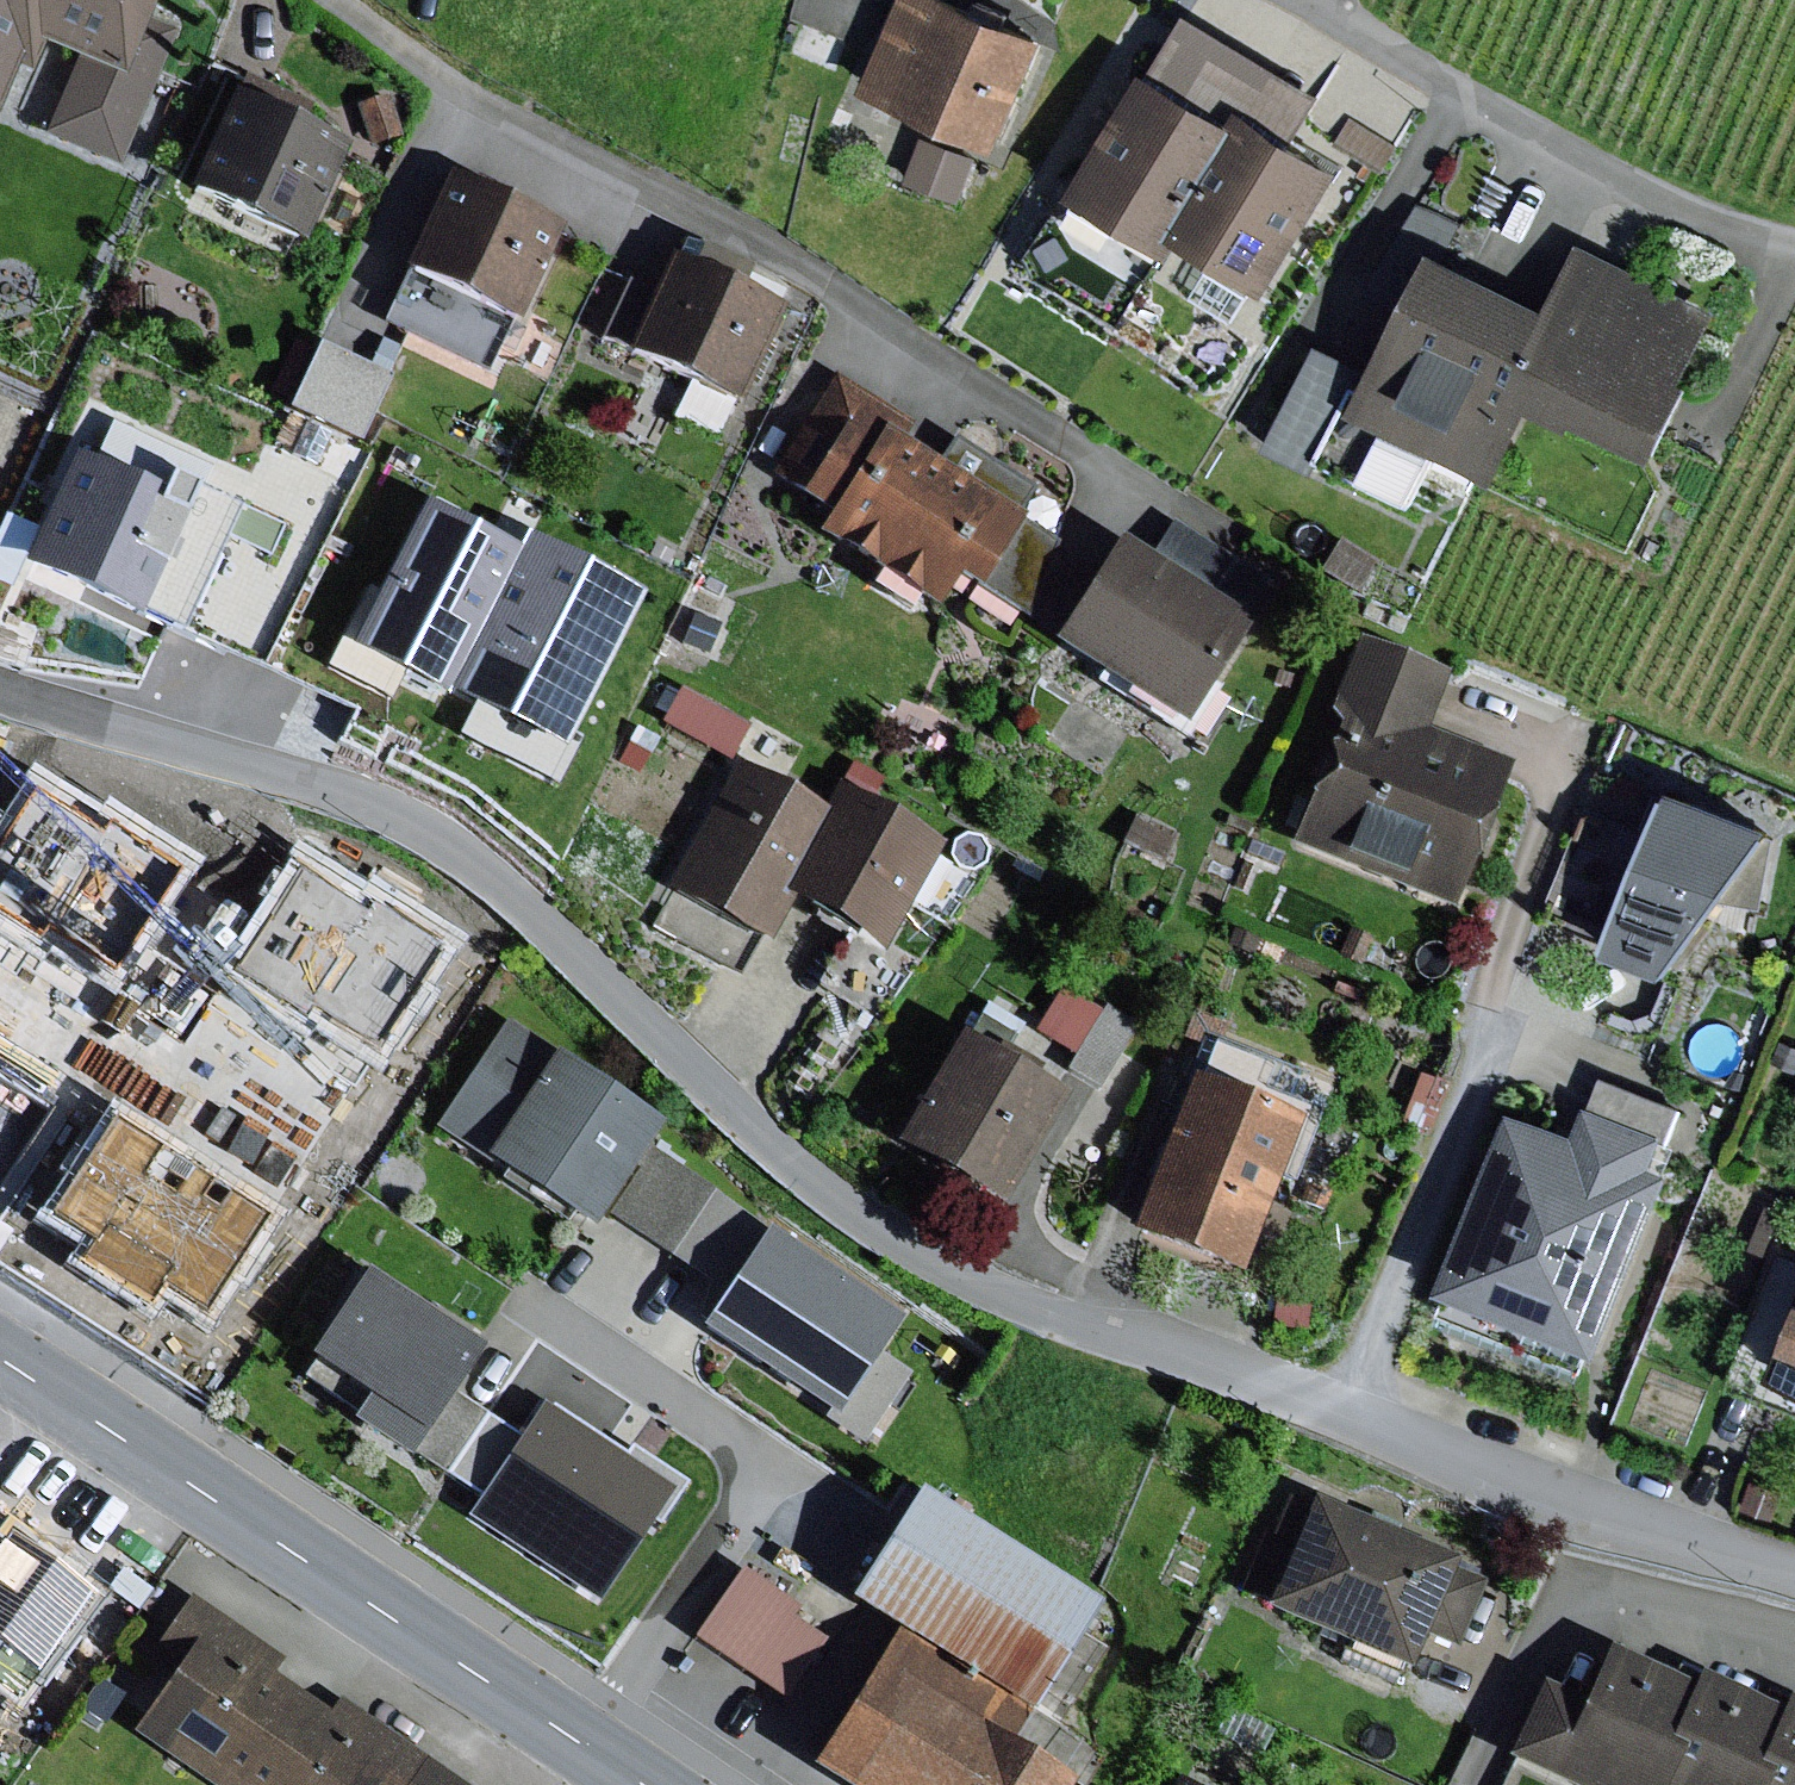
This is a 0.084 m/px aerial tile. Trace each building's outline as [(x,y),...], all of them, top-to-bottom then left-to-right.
[(14,68),(28,74),(42,42),(79,58),(48,134),(117,163),(173,29),(148,18),(155,0),(0,0),(0,102),(14,68)] [(959,0),(898,0),(861,88),(999,145),(1045,36),(959,0)] [(1239,104),(1297,139),(1323,94),(1186,11),(1152,72),(1230,119),(1239,104)] [(1152,72),(1143,66),(1066,193),(1171,256),(1179,242),(1171,237),(1239,124),(1230,119),(1152,72)] [(348,144),(230,91),(184,192),(303,245),(348,144)] [(389,95),(359,104),(370,145),(400,137),(389,95)] [(1297,139),(1239,104),(1230,119),(1239,124),(1171,237),(1179,242),(1267,295),(1344,167),(1297,139)] [(1397,144),(1351,118),(1337,142),(1383,168),(1397,144)] [(976,156),(923,138),(909,179),(962,197),(976,156)] [(563,227),(448,173),(402,271),(518,324),(563,227)] [(1546,302),(1430,248),(1353,410),(1497,477),(1532,401),(1575,421),(1578,415),(1657,452),(1726,307),(1576,237),(1546,302)] [(693,265),(669,254),(653,288),(627,277),(598,343),(739,405),(783,307),(740,289),(749,269),(701,248),(693,265)] [(1366,364),(1319,341),(1268,445),(1315,468),(1366,364)] [(390,375),(320,343),(286,416),(356,448),(390,375)] [(910,417),(833,371),(770,475),(802,491),(800,497),(828,514),(816,534),(935,610),(958,576),(1031,619),(1059,543),(1019,517),(1037,489),(956,436),(937,465),(896,439),(910,417)] [(85,465),(75,460),(29,562),(147,616),(194,515),(168,504),(189,459),(106,420),(85,465)] [(495,574),(379,516),(302,667),(416,725),(420,718),(529,773),(612,611),(505,556),(495,574)] [(1152,558),(1118,536),(1051,643),(1186,727),(1275,585),(1174,523),(1152,558)] [(1455,668),(1358,631),(1328,709),(1337,724),(1290,846),(1456,909),(1513,760),(1432,729),(1455,668)] [(750,727),(680,689),(660,724),(731,762),(750,727)] [(824,808),(740,761),(667,889),(771,947),(794,905),(883,955),(945,845),(838,784),(824,808)] [(1777,828),(1668,786),(1604,946),(1669,971),(1777,828)] [(415,881),(370,853),(338,905),(383,933),(415,881)] [(7,903),(0,914),(0,1162),(63,1203),(135,1093),(24,1021),(73,946),(7,903)] [(366,1002),(321,973),(223,1126),(322,1188),(385,1088),(333,1055),(366,1002)] [(1140,1024),(1106,1003),(1102,1009),(1062,986),(1035,1032),(1075,1056),(1066,1070),(1100,1090),(1140,1024)] [(664,1123),(508,1020),(437,1128),(593,1231),(664,1123)] [(1066,1096),(959,1034),(893,1146),(1001,1209),(1066,1096)] [(1302,1120),(1190,1077),(1130,1234),(1242,1277),(1302,1120)] [(1572,1135),(1508,1110),(1440,1287),(1449,1291),(1436,1325),(1580,1380),(1591,1351),(1602,1355),(1671,1175),(1651,1167),(1664,1133),(1585,1103),(1572,1135)] [(714,1192),(653,1151),(609,1216),(640,1236),(671,1256),(714,1192)] [(766,1227),(714,1192),(671,1256),(698,1275),(722,1291),(766,1227)] [(902,1321),(765,1230),(699,1330),(835,1421),(902,1321)] [(482,1351),(364,1274),(306,1361),(311,1364),(302,1378),(446,1473),(485,1415),(453,1394),(482,1351)] [(1309,1299),(1274,1297),(1273,1327),(1307,1329),(1309,1299)] [(1772,1371),(1794,1380),(1794,1312),(1772,1371)] [(1783,1489),(1751,1480),(1743,1507),(1775,1517),(1783,1489)] [(1100,1606),(918,1491),(847,1602),(895,1633),(1003,1700),(1030,1717),(1100,1606)] [(1457,1559),(1313,1498),(1264,1612),(1410,1674),(1427,1635),(1458,1648),(1486,1582),(1454,1568),(1457,1559)] [(0,1543),(0,1650),(36,1676),(91,1600),(5,1538),(1,1544),(0,1543)] [(800,1608),(742,1567),(692,1638),(784,1703),(827,1641),(793,1617),(800,1608)] [(189,1594),(149,1652),(176,1670),(131,1735),(205,1784),(405,1784),(424,1757),(339,1699),(328,1715),(273,1678),(286,1660),(189,1594)] [(895,1633),(809,1770),(834,1784),(1066,1784),(983,1733),(1003,1700),(895,1633)] [(1607,1641),(1581,1698),(1540,1679),(1503,1760),(1557,1784),(1794,1784),(1794,1700),(1786,1696),(1781,1706),(1696,1668),(1691,1679),(1607,1641)] [(424,1757),(405,1784),(465,1784),(424,1757)]
